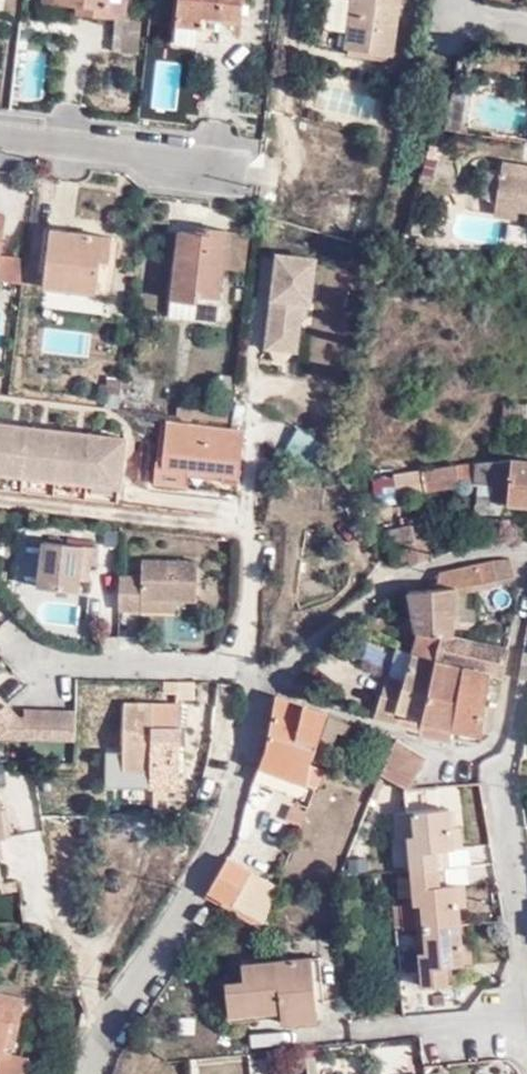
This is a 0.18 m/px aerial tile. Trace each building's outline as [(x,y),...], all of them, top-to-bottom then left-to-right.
[(58,1),(71,3),(70,13),(118,18),(119,18),(120,0),(58,0),(58,1)] [(180,23),(202,26),(225,28),(226,18),(247,20),(249,0),(183,0),(180,23)] [(343,47),(390,54),(398,0),(349,0),(343,47)] [(135,21),(119,18),(118,18),(114,50),(133,51),(135,21)] [(202,26),(180,23),(178,40),(200,41),(202,26)] [(500,162),(492,207),(514,210),(526,213),(526,166),(500,162)] [(361,193),(334,185),(324,229),(351,237),(361,193)] [(20,239),(25,203),(10,201),(5,236),(20,239)] [(513,218),(514,210),(492,207),(491,214),(513,218)] [(73,233),(102,236),(105,219),(75,215),(73,233)] [(176,234),(169,301),(194,303),(195,294),(218,296),(220,271),(224,232),(199,229),(198,237),(176,234)] [(97,260),(105,260),(107,237),(102,236),(73,233),(47,230),(41,289),(94,294),(97,260)] [(249,235),(224,232),(220,271),(245,273),(249,235)] [(299,347),(316,246),(275,240),(258,340),(299,347)] [(0,257),(0,283),(19,285),(21,259),(0,257)] [(102,295),(105,260),(97,260),(94,294),(102,295)] [(194,303),(217,306),(218,296),(195,294),(194,303)] [(194,303),(169,301),(167,316),(215,322),(217,306),(194,303)] [(228,423),(229,412),(178,407),(177,417),(228,423)] [(238,482),(244,432),(232,430),(167,422),(163,459),(162,465),(182,468),(220,474),(220,481),(238,482)] [(122,437),(0,423),(0,488),(115,502),(122,437)] [(288,453),(298,428),(297,428),(284,451),(288,453)] [(328,446),(298,428),(288,453),(313,468),(328,446)] [(526,504),(526,459),(509,458),(509,461),(499,461),(496,502),(526,504)] [(180,485),(182,468),(162,465),(163,459),(156,459),(154,482),(180,485)] [(485,461),(423,472),(426,491),(460,486),(459,476),(486,470),(485,461)] [(423,472),(394,477),(397,496),(426,491),(423,472)] [(411,565),(429,557),(420,519),(402,522),(403,525),(409,558),(411,565)] [(391,563),(409,558),(403,525),(383,528),(391,563)] [(78,587),(79,576),(80,558),(87,560),(95,561),(97,542),(42,536),(38,583),(78,587)] [(121,573),(120,605),(143,606),(143,596),(177,596),(198,596),(198,556),(144,554),(144,572),(121,573)] [(439,571),(434,587),(454,586),(513,575),(508,555),(439,571)] [(80,558),(79,576),(86,577),(87,560),(80,558)] [(418,633),(413,651),(438,657),(444,641),(450,641),(452,633),(452,627),(454,586),(434,587),(409,589),(415,632),(418,633)] [(143,596),(143,606),(176,606),(177,596),(143,596)] [(444,641),(438,657),(468,665),(491,671),(502,674),(508,648),(452,633),(450,641),(444,641)] [(387,674),(374,718),(416,729),(438,657),(413,651),(405,678),(387,674)] [(438,657),(416,729),(415,733),(450,740),(453,728),(468,665),(438,657)] [(491,671),(468,665),(453,728),(481,734),(481,729),(489,730),(493,712),(484,710),(489,681),(491,671)] [(75,706),(25,706),(25,713),(19,712),(0,691),(0,734),(75,736),(75,706)] [(307,781),(300,797),(300,799),(310,802),(325,767),(311,761),(329,713),(272,692),(261,759),(259,763),(307,781)] [(130,720),(182,720),(182,705),(123,704),(121,788),(129,788),(130,720)] [(345,719),(330,713),(317,757),(331,761),(345,719)] [(183,787),(182,720),(130,720),(129,788),(183,787)] [(228,744),(236,720),(220,720),(215,740),(228,744)] [(396,737),(378,772),(406,786),(413,774),(423,754),(402,740),(396,737)] [(259,763),(254,779),(300,797),(307,781),(259,763)] [(331,791),(306,841),(341,859),(366,808),(331,791)] [(285,815),(301,821),(307,807),(290,801),(285,815)] [(407,837),(410,867),(438,864),(438,850),(454,848),(452,825),(451,807),(411,811),(414,833),(406,835),(407,837)] [(10,839),(5,811),(0,812),(0,840),(10,839)] [(396,838),(407,837),(406,835),(414,833),(411,811),(393,813),(396,838)] [(452,825),(454,848),(461,847),(459,825),(452,825)] [(212,882),(209,887),(226,894),(268,913),(278,880),(227,855),(212,882)] [(438,864),(410,867),(413,907),(421,906),(422,927),(447,925),(461,923),(460,907),(457,884),(440,885),(438,864)] [(464,883),(457,884),(460,907),(466,906),(464,883)] [(209,887),(206,892),(215,896),(223,900),(226,894),(209,887)] [(400,908),(401,929),(422,927),(421,906),(413,907),(400,908)] [(447,925),(440,985),(450,984),(449,965),(464,962),(462,940),(461,923),(447,925)] [(419,987),(440,985),(447,925),(422,927),(424,949),(417,949),(419,987)] [(462,940),(464,962),(473,962),(471,940),(462,940)] [(277,1012),(278,1014),(314,1011),(307,955),(236,964),(238,979),(223,981),(225,1017),(277,1012)] [(4,1042),(3,1053),(9,1054),(13,1050),(25,997),(0,992),(0,1041),(4,1042)] [(314,1011),(278,1014),(278,1023),(315,1020),(314,1011)] [(11,1055),(0,1053),(0,1055),(0,1073),(25,1073),(28,1059),(11,1055)]
